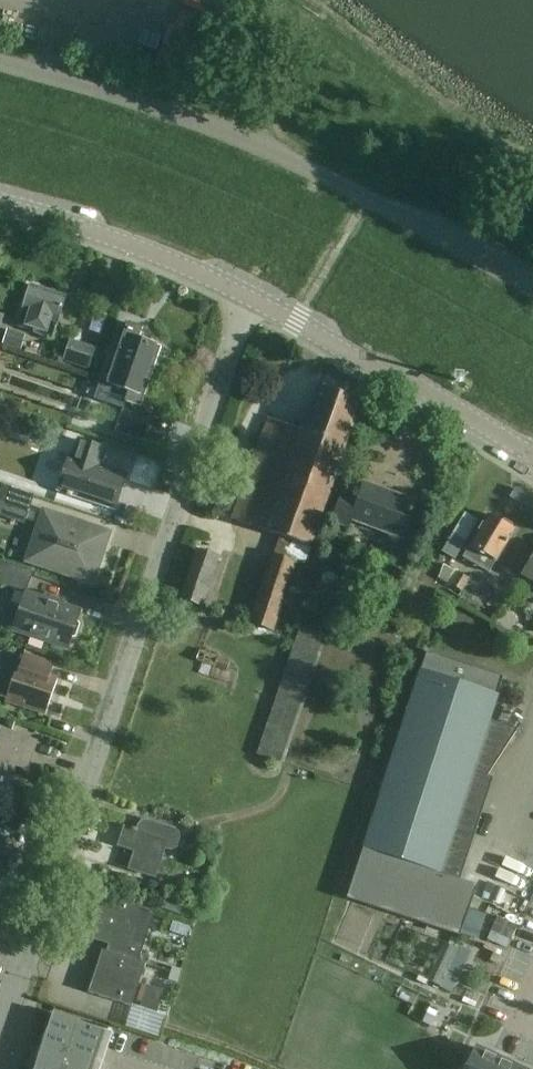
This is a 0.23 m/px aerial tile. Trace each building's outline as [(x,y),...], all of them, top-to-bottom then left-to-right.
[(51,340),(65,297),(30,285),(18,323),(34,328),(32,334),(51,340)] [(149,343),(138,339),(143,328),(126,323),(106,381),(103,381),(98,396),(99,397),(117,398),(120,390),(127,393),(114,432),(142,441),(151,414),(139,410),(148,385),(151,385),(155,375),(160,369),(164,364),(168,360),(173,356),(151,338),(149,343)] [(7,330),(3,345),(20,350),(25,335),(7,330)] [(88,369),(95,347),(69,339),(62,361),(88,369)] [(309,546),(361,403),(319,388),(304,432),(269,419),(233,521),(280,538),(274,554),(250,624),(272,631),(291,577),(297,561),(303,563),(309,546)] [(70,457),(59,490),(110,508),(122,474),(101,467),(106,451),(79,442),(74,458),(70,457)] [(416,502),(363,482),(357,498),(342,493),(331,521),(348,527),(351,520),(402,539),(416,502)] [(29,510),(34,495),(2,484),(0,490),(0,518),(25,525),(26,521),(41,527),(30,560),(91,581),(95,568),(99,569),(105,550),(102,549),(106,535),(29,510)] [(464,513),(441,551),(454,559),(477,520),(464,513)] [(469,546),(462,557),(488,573),(495,562),(513,531),(512,530),(509,522),(503,518),(494,519),(487,515),(469,546)] [(202,608),(219,557),(195,549),(177,599),(202,608)] [(25,591),(32,572),(0,561),(0,583),(25,591)] [(524,577),(532,582),(532,561),(524,577)] [(457,573),(443,564),(438,578),(449,584),(450,585),(462,592),(469,579),(457,572),(457,573)] [(81,612),(27,594),(14,633),(67,651),(70,642),(76,638),(80,626),(77,622),(81,612)] [(284,764),(327,637),(299,627),(256,755),(284,764)] [(198,649),(195,660),(202,663),(198,673),(227,683),(231,673),(225,671),(229,661),(216,657),(217,656),(198,649)] [(500,724),(490,721),(495,706),(498,696),(505,678),(425,651),(419,670),(361,847),(363,848),(346,899),(458,937),(476,885),(460,880),(492,783),(493,778),(487,775),(517,730),(513,728),(506,723),(503,721),(500,724)] [(54,665),(24,655),(19,667),(17,666),(16,669),(0,664),(0,697),(6,699),(5,702),(45,715),(57,680),(50,677),(54,665)] [(37,742),(0,730),(0,789),(8,792),(21,754),(32,758),(37,742)] [(124,827),(118,845),(135,850),(129,869),(155,877),(164,849),(171,851),(176,848),(179,838),(178,832),(174,829),(147,820),(141,820),(137,825),(135,831),(124,827)] [(196,840),(188,846),(196,855),(204,849),(196,840)] [(164,878),(161,887),(169,890),(172,880),(164,878)] [(102,950),(88,992),(131,1006),(135,996),(142,974),(145,965),(138,962),(154,911),(144,908),(103,894),(89,938),(111,945),(108,952),(102,950)] [(490,930),(486,939),(505,947),(509,939),(490,930)] [(485,943),(483,948),(499,955),(501,951),(485,943)] [(458,946),(447,970),(459,976),(469,951),(458,946)] [(172,967),(168,980),(177,983),(180,970),(172,967)] [(446,971),(439,987),(450,992),(458,977),(446,971)] [(138,1009),(142,1010),(156,1014),(156,1013),(163,990),(146,985),(138,1009)] [(428,1008),(421,1022),(430,1026),(437,1012),(428,1008)] [(101,1042),(108,1045),(112,1034),(52,1014),(46,1031),(52,1033),(48,1044),(42,1042),(41,1046),(47,1048),(44,1059),(37,1057),(33,1068),(92,1068),(101,1042)] [(466,1068),(492,1068),(497,1058),(476,1048),(466,1068)] [(492,1068),(519,1068),(497,1058),(492,1068)]
